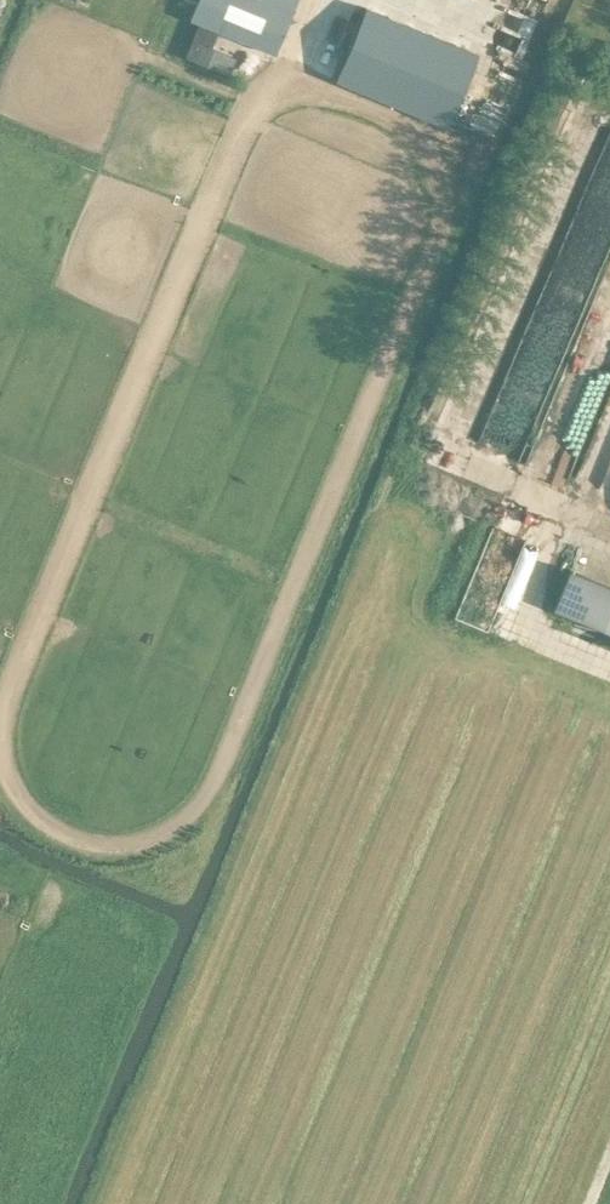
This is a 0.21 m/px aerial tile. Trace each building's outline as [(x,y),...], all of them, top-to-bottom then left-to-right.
[(190,19),(275,54),(293,12),(298,0),(198,0),(190,19)] [(365,7),(335,80),(404,109),(447,127),(478,54),(365,7)] [(193,41),(186,58),(226,74),(227,73),(234,57),(211,48),(217,33),(199,26),(192,41),(193,41)]
